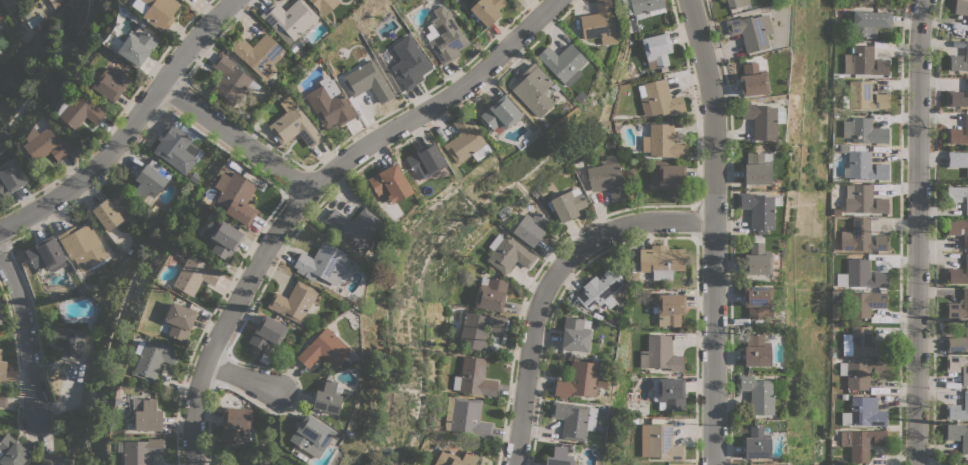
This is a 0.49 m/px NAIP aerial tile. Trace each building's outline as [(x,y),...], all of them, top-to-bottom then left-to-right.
[(50,2),(53,0),(62,0),(58,2),(60,5),(54,8),(50,2)] [(130,5),(134,0),(175,0),(180,4),(171,15),(175,18),(163,33),(159,30),(159,31),(141,17),(143,15),(130,5)] [(285,11),(296,0),(303,0),(304,1),(304,2),(318,17),(301,33),(307,39),(294,51),(264,19),(263,19),(259,15),(275,0),(285,11)] [(324,15),(309,0),(336,0),(338,2),(324,15)] [(469,9),(479,0),(504,0),(506,2),(498,10),(501,14),(487,27),(469,9)] [(597,13),(595,0),(611,0),(612,7),(611,7),(617,43),(601,45),(600,36),(583,39),(581,21),(579,22),(578,16),(597,13)] [(623,9),(621,0),(663,0),(665,7),(633,15),(633,14),(629,15),(627,8),(623,9)] [(728,9),(726,0),(748,0),(749,4),(728,9)] [(953,13),(956,0),(966,0),(967,0),(967,9),(966,15),(953,13)] [(442,66),(439,61),(440,61),(428,41),(434,37),(430,31),(434,28),(430,21),(436,17),(432,10),(442,4),(459,31),(461,30),(469,43),(458,50),(461,54),(442,66)] [(891,13),(891,15),(892,15),(891,25),(890,25),(890,27),(876,27),(876,38),(852,37),(852,23),(847,23),(847,19),(846,18),(846,16),(847,15),(847,14),(848,11),(891,13)] [(772,33),(765,34),(768,48),(746,53),(745,51),(744,51),(741,39),(742,39),(741,33),(729,36),(728,32),(727,32),(725,25),(726,25),(725,20),(730,19),(730,20),(739,18),(739,19),(750,16),(750,18),(767,14),(772,33)] [(638,30),(625,34),(622,22),(635,19),(638,30)] [(128,35),(129,35),(131,33),(137,37),(142,30),(153,38),(154,37),(158,40),(138,68),(116,52),(128,35)] [(285,51),(272,66),(276,70),(265,82),(228,47),(239,35),(252,47),(265,32),(285,51)] [(641,39),(642,39),(641,35),(655,32),(656,35),(667,32),(672,52),(665,53),(668,65),(649,70),(646,58),(641,39)] [(428,62),(429,62),(433,67),(421,75),(424,79),(406,91),(402,86),(403,86),(390,67),(393,65),(385,55),(393,49),(392,46),(409,34),(428,62)] [(964,40),(967,40),(967,70),(952,70),(952,71),(948,71),(948,55),(962,55),(962,61),(965,61),(964,40)] [(581,73),(567,87),(540,60),(536,56),(547,46),(557,56),(569,43),(586,60),(577,69),(581,73)] [(844,73),(845,64),(844,64),(844,54),(853,54),(853,45),(873,46),(873,65),(875,65),(875,59),(889,59),(889,64),(890,64),(890,71),(889,71),(889,75),(885,75),(885,74),(844,73)] [(260,86),(255,92),(247,86),(232,107),(210,91),(222,74),(211,66),(221,51),(224,53),(223,54),(237,65),(235,67),(252,79),(251,80),(260,86)] [(366,53),(370,59),(371,58),(394,96),(380,104),(370,87),(355,96),(346,82),(347,81),(344,75),(352,71),(350,68),(357,63),(355,60),(366,53)] [(739,76),(743,76),(742,64),(757,62),(758,74),(765,73),(768,93),(741,96),(739,76)] [(511,90),(521,80),(518,77),(533,63),(551,83),(542,91),(554,103),(538,118),(511,90)] [(109,75),(116,66),(132,77),(113,103),(84,82),(93,70),(100,75),(103,70),(109,75)] [(321,124),(322,124),(304,95),(321,85),(318,82),(328,76),(330,79),(332,78),(340,92),(341,92),(353,111),(354,111),(356,115),(338,127),(336,123),(324,130),(321,124)] [(966,77),(967,77),(967,106),(952,106),(948,106),(948,91),(962,91),(962,96),(966,96),(966,77)] [(670,98),(682,95),(685,110),(672,114),(671,112),(661,115),(660,113),(651,115),(644,116),(639,97),(640,97),(637,86),(643,84),(666,78),(670,98)] [(871,99),(875,99),(875,94),(889,94),(889,109),(884,109),(884,108),(849,108),(849,106),(842,106),(842,96),(849,96),(849,81),(871,81),(871,99)] [(70,102),(78,92),(105,114),(95,125),(85,116),(74,130),(65,122),(63,124),(58,120),(60,118),(58,116),(58,115),(56,113),(64,97),(70,102)] [(503,94),(521,114),(506,128),(505,127),(503,129),(498,124),(492,130),(479,116),(503,94)] [(286,112),(279,103),(288,96),(295,105),(296,104),(319,134),(320,133),(324,138),(310,149),(298,133),(281,145),(277,140),(276,141),(273,137),(275,135),(268,126),(286,112)] [(752,140),(753,119),(741,119),(741,103),(746,103),(756,103),(756,105),(766,105),(766,107),(776,107),(776,108),(784,108),(784,115),(775,115),(775,116),(784,116),(784,126),(775,126),(775,140),(752,140)] [(456,164),(443,145),(459,133),(451,122),(464,113),(468,118),(467,118),(477,131),(476,131),(490,151),(475,161),(470,154),(456,164)] [(967,115),(967,143),(952,143),(952,144),(948,144),(948,128),(961,128),(961,134),(964,135),(964,113),(967,113),(967,115)] [(871,118),(871,128),(888,128),(888,143),(885,143),(869,143),(869,142),(852,142),(852,137),(843,137),(843,121),(852,121),(852,117),(871,118)] [(170,121),(175,124),(174,125),(192,139),(190,141),(201,149),(194,157),(197,159),(185,175),(152,151),(160,141),(156,138),(170,121)] [(674,124),(673,141),(687,142),(687,157),(650,157),(650,153),(640,153),(641,135),(649,135),(650,124),(674,124)] [(38,133),(47,126),(68,154),(57,162),(50,152),(35,163),(22,145),(27,142),(25,138),(32,126),(38,133)] [(404,157),(432,141),(446,165),(428,175),(418,180),(404,157)] [(848,177),(843,177),(843,168),(848,168),(848,151),(871,151),(871,169),(875,169),(875,164),(888,164),(888,169),(887,169),(887,174),(888,174),(888,179),(884,179),(884,178),(848,178),(848,177)] [(967,151),(967,178),(966,178),(966,167),(948,167),(948,151),(952,151),(952,152),(967,152),(967,151)] [(744,184),(744,164),(746,164),(746,152),(763,152),(763,153),(770,153),(770,184),(744,184)] [(586,168),(602,165),(601,160),(606,159),(605,156),(617,154),(626,199),(611,202),(609,188),(591,192),(586,168)] [(26,183),(0,199),(0,166),(12,159),(26,182),(25,183),(26,183)] [(649,161),(683,161),(683,165),(685,165),(685,185),(679,185),(679,197),(666,197),(666,188),(649,188),(649,161)] [(146,163),(168,180),(156,196),(155,195),(154,196),(156,198),(150,206),(132,193),(139,183),(134,179),(146,163)] [(409,187),(407,187),(410,192),(395,200),(393,196),(391,197),(391,196),(388,198),(386,194),(385,195),(384,192),(377,196),(370,184),(369,184),(366,179),(395,163),(409,187)] [(223,172),(230,177),(233,171),(257,186),(247,200),(254,204),(252,207),(258,211),(247,227),(240,223),(241,223),(224,212),(227,208),(215,200),(221,191),(214,186),(223,172)] [(872,203),(875,203),(875,198),(888,198),(888,202),(889,202),(889,210),(888,210),(888,214),(882,214),(882,213),(853,212),(846,212),(844,212),(845,198),(846,198),(846,184),(853,184),(868,184),(868,182),(873,183),(872,203)] [(967,187),(967,215),(965,215),(965,196),(961,196),(961,201),(947,201),(947,186),(951,186),(967,187)] [(561,223),(554,210),(551,211),(547,202),(550,201),(550,200),(571,190),(578,187),(587,205),(577,210),(579,214),(561,223)] [(750,229),(750,227),(749,227),(749,215),(750,215),(750,209),(738,209),(738,205),(737,205),(737,197),(738,197),(738,193),(744,193),(744,194),(752,194),(752,195),(763,195),(763,197),(781,197),(781,205),(773,205),(773,229),(750,229)] [(91,210),(107,198),(111,203),(121,195),(124,200),(128,206),(121,211),(125,217),(123,219),(107,232),(91,210)] [(351,222),(364,206),(369,210),(368,211),(381,222),(368,238),(373,242),(364,253),(329,224),(329,225),(322,220),(333,207),(351,222)] [(512,232),(526,213),(532,217),(536,211),(550,221),(543,231),(544,231),(533,247),(512,232)] [(210,251),(214,244),(201,235),(214,215),(244,234),(226,261),(210,251)] [(870,218),(870,241),(874,241),(874,235),(887,235),(887,250),(840,250),(840,231),(852,231),(852,218),(870,218)] [(951,220),(967,220),(967,248),(963,248),(963,234),(960,234),(960,235),(948,234),(948,219),(951,219),(951,220)] [(108,257),(89,268),(89,267),(81,271),(73,258),(70,260),(60,240),(59,241),(56,236),(75,226),(77,229),(89,222),(108,257)] [(532,254),(533,253),(537,256),(528,269),(516,260),(505,275),(500,272),(501,271),(486,260),(493,250),(489,247),(500,232),(505,236),(506,234),(532,254)] [(49,268),(47,269),(47,268),(44,270),(41,264),(33,268),(24,251),(52,235),(65,259),(64,260),(66,264),(54,271),(51,271),(49,268)] [(335,286),(329,282),(317,275),(313,281),(295,271),(297,268),(293,266),(301,252),(312,258),(322,240),(346,253),(344,257),(350,260),(335,286)] [(743,274),(743,254),(749,254),(749,242),(763,242),(763,251),(770,251),(770,254),(770,274),(743,274)] [(639,249),(650,249),(650,245),(668,245),(668,249),(684,248),(684,271),(672,271),(672,280),(652,280),(652,270),(651,270),(651,264),(649,264),(649,272),(640,272),(639,249)] [(189,254),(217,270),(217,269),(221,272),(213,286),(201,279),(192,296),(185,292),(184,295),(179,293),(181,290),(171,285),(189,254)] [(965,254),(967,254),(967,283),(951,283),(951,284),(947,284),(947,268),(961,268),(961,274),(965,274),(965,254)] [(870,259),(870,277),(873,277),(873,271),(887,272),(887,288),(882,288),(882,287),(868,287),(868,286),(847,286),(837,286),(837,273),(847,273),(847,259),(870,259)] [(584,290),(582,286),(595,275),(597,278),(610,267),(617,276),(619,274),(623,279),(621,281),(624,284),(610,296),(614,301),(608,306),(604,301),(599,305),(595,301),(592,304),(594,307),(590,310),(588,311),(586,309),(580,302),(578,303),(575,299),(577,298),(576,297),(584,290)] [(475,307),(479,286),(480,284),(481,284),(482,279),(481,279),(482,276),(489,277),(508,281),(501,312),(475,307)] [(275,291),(287,298),(297,280),(302,283),(302,284),(317,292),(300,324),(286,316),(286,317),(272,309),(272,310),(266,307),(275,291)] [(747,318),(747,307),(743,307),(743,287),(770,287),(770,308),(772,308),(772,319),(747,318)] [(963,288),(967,288),(967,317),(966,317),(966,318),(956,317),(956,318),(947,318),(947,315),(947,302),(960,302),(960,308),(963,308),(963,288)] [(850,318),(850,304),(844,304),(844,292),(887,292),(887,308),(870,308),(870,318),(850,318)] [(685,294),(685,314),(680,314),(680,326),(658,326),(658,314),(658,294),(685,294)] [(197,312),(184,342),(167,335),(170,326),(163,324),(164,321),(163,321),(171,301),(197,312)] [(489,317),(489,314),(501,317),(501,316),(507,317),(503,334),(489,331),(485,351),(458,346),(466,312),(489,317)] [(288,327),(277,345),(276,345),(275,348),(269,344),(265,351),(248,342),(263,313),(288,327)] [(565,315),(570,316),(570,318),(584,319),(583,328),(590,328),(589,331),(591,331),(588,352),(560,349),(565,315)] [(843,334),(851,334),(851,326),(867,326),(867,325),(871,325),(871,346),(874,346),(874,340),(887,340),(887,356),(881,356),(881,355),(871,355),(852,355),(843,355),(843,334)] [(80,358),(60,354),(61,348),(49,345),(52,332),(60,334),(62,326),(86,332),(80,358)] [(357,356),(349,364),(344,359),(334,370),(319,356),(307,369),(295,357),(309,343),(309,344),(325,326),(357,356)] [(964,326),(967,326),(967,352),(951,352),(946,352),(946,337),(964,337),(964,326)] [(743,366),(744,334),(762,334),(762,343),(769,343),(769,366),(743,366)] [(640,351),(648,351),(647,335),(671,335),(671,355),(683,355),(683,372),(679,372),(679,371),(669,371),(669,368),(666,368),(666,367),(640,367),(640,351)] [(153,383),(132,374),(139,355),(133,352),(139,339),(144,342),(145,341),(158,346),(160,343),(180,351),(175,366),(162,361),(153,383)] [(963,357),(967,357),(967,385),(962,385),(962,365),(959,365),(959,371),(946,371),(946,355),(950,355),(950,357),(963,357)] [(484,379),(497,380),(495,396),(459,391),(459,390),(453,389),(454,375),(461,376),(463,356),(486,358),(484,379)] [(597,378),(606,379),(605,388),(596,387),(594,397),(570,394),(569,399),(558,398),(559,396),(554,395),(555,379),(569,381),(571,360),(599,363),(597,378)] [(847,375),(840,375),(840,362),(867,362),(887,362),(887,377),(873,377),(873,371),(869,371),(869,390),(847,390),(847,375)] [(773,414),(749,414),(749,400),(750,400),(750,391),(737,391),(737,385),(736,385),(736,379),(737,379),(737,375),(742,375),(743,375),(752,375),(752,379),(756,379),(756,380),(763,380),(763,382),(772,382),(773,414)] [(665,410),(665,409),(658,409),(658,402),(658,398),(657,398),(657,378),(685,378),(684,410),(665,410)] [(311,408),(315,389),(321,391),(324,379),(337,381),(334,391),(342,393),(336,414),(311,408)] [(967,391),(967,419),(946,419),(946,404),(960,404),(960,410),(964,410),(964,390),(967,390),(967,391)] [(126,429),(126,422),(131,422),(132,394),(136,394),(136,399),(142,399),(142,397),(155,398),(155,410),(161,410),(161,430),(126,429)] [(479,421),(493,423),(491,439),(473,437),(473,434),(444,430),(448,396),(476,400),(476,399),(482,399),(479,421)] [(877,397),(877,411),(887,411),(886,426),(882,426),(882,425),(841,425),(841,412),(851,412),(851,397),(877,397)] [(566,439),(566,440),(561,439),(563,419),(550,417),(552,401),(564,402),(564,403),(566,403),(579,404),(579,405),(588,406),(588,407),(596,408),(593,430),(585,429),(584,441),(566,439)] [(251,409),(249,429),(247,429),(247,430),(251,431),(250,441),(245,440),(244,444),(239,443),(240,440),(221,438),(223,407),(224,407),(224,406),(251,409)] [(288,439),(306,413),(335,431),(317,459),(288,439)] [(641,424),(672,424),(672,426),(672,438),(672,445),(684,445),(684,450),(685,450),(685,457),(684,457),(684,461),(678,461),(678,460),(669,460),(669,459),(658,458),(658,456),(641,456),(641,424)] [(744,458),(744,437),(749,437),(749,425),(762,426),(762,434),(770,434),(769,458),(744,458)] [(965,426),(967,426),(967,454),(962,454),(962,434),(959,434),(959,440),(947,440),(946,425),(965,425),(965,426)] [(841,430),(867,431),(867,430),(882,430),(887,430),(886,446),(873,445),(873,440),(869,440),(868,463),(864,463),(850,462),(851,446),(840,446),(841,430)] [(31,453),(21,464),(4,464),(0,461),(0,440),(5,434),(4,433),(5,432),(31,453)] [(150,454),(150,464),(123,464),(123,441),(147,441),(147,438),(158,438),(164,438),(164,454),(150,454)] [(477,455),(472,464),(434,464),(443,447),(446,449),(450,442),(466,450),(466,449),(477,455)] [(573,459),(572,464),(545,464),(546,456),(552,457),(553,444),(567,446),(566,454),(572,455),(572,459),(573,459)] [(73,462),(73,464),(39,464),(39,453),(60,453),(60,457),(74,457),(74,462),(73,462)] [(254,453),(259,464),(234,464),(233,463),(254,453)]
